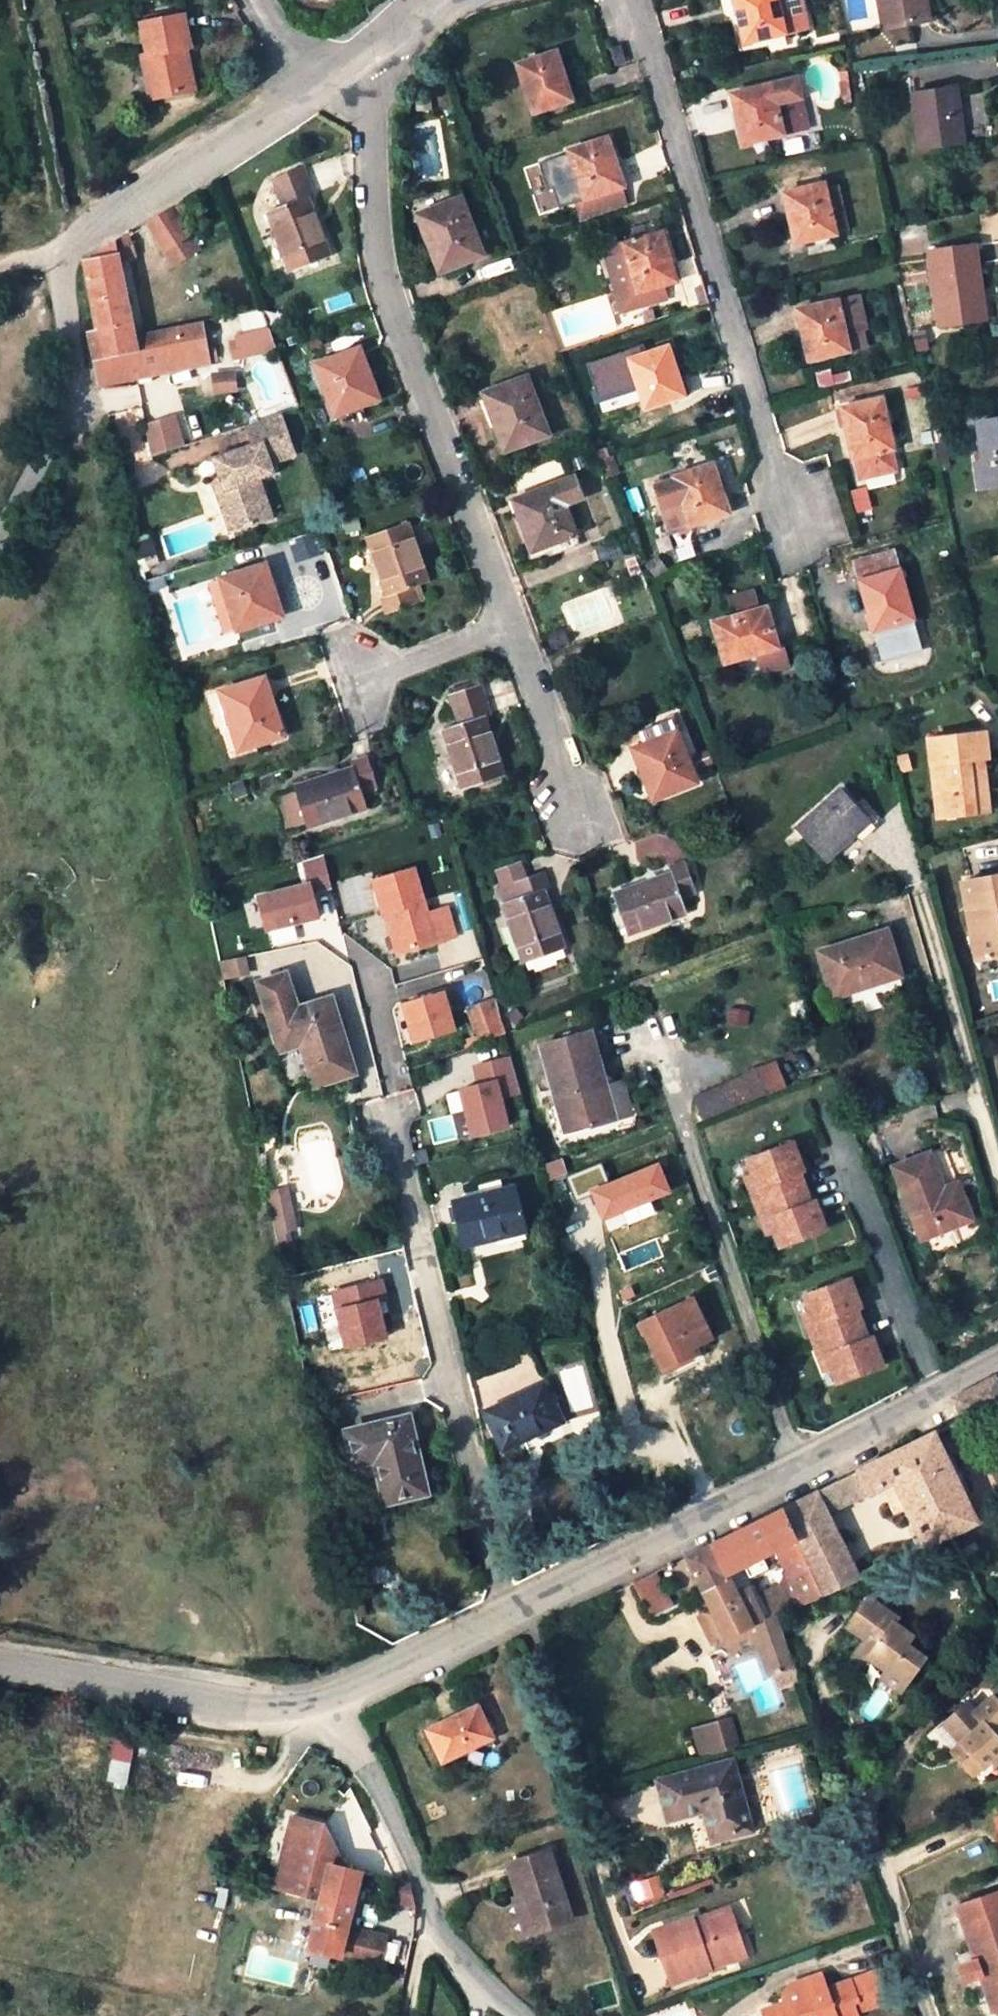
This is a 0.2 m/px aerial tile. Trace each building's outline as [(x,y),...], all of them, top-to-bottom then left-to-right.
[(746,43),(810,28),(803,0),(735,0),(746,43)] [(928,0),(881,0),(886,30),(932,22),(928,0)] [(161,97),(186,92),(178,50),(186,49),(190,48),(184,17),(142,24),(148,55),(143,56),(152,99),(161,97)] [(178,50),(186,92),(194,91),(186,49),(178,50)] [(557,52),(518,64),(533,113),(573,100),(557,52)] [(796,79),(732,95),(744,144),(808,128),(796,79)] [(958,91),(915,97),(922,150),(966,144),(958,91)] [(570,152),(587,201),(625,188),(608,138),(570,152)] [(300,170),(274,180),(284,207),(267,214),(289,273),(329,258),(306,199),(310,197),(300,170)] [(824,184),(785,193),(796,243),(836,234),(836,233),(850,230),(839,186),(825,189),(824,184)] [(171,208),(183,227),(219,204),(208,186),(184,200),(171,208)] [(625,188),(587,201),(584,202),(590,218),(631,204),(625,188)] [(460,198),(422,213),(435,250),(432,252),(440,271),(482,255),(460,198)] [(189,238),(183,227),(171,208),(147,223),(146,224),(175,269),(198,257),(189,238)] [(606,261),(615,291),(634,286),(637,294),(660,288),(677,282),(663,233),(622,244),(625,255),(606,261)] [(88,333),(94,362),(137,353),(134,338),(115,242),(93,256),(93,259),(84,262),(97,331),(88,333)] [(943,326),(978,323),(976,291),(986,290),(981,247),(936,251),(943,326)] [(663,297),(660,288),(637,294),(634,286),(615,291),(621,310),(663,297)] [(989,323),(986,290),(976,291),(978,323),(989,323)] [(861,296),(839,301),(847,335),(869,330),(861,296)] [(839,301),(797,312),(809,360),(851,351),(847,335),(839,301)] [(244,358),(271,346),(257,315),(230,327),(244,358)] [(109,384),(210,365),(209,355),(203,326),(134,338),(137,353),(94,362),(99,386),(109,384)] [(668,348),(628,362),(645,410),(668,402),(685,396),(668,348)] [(361,349),(317,366),(337,416),(377,401),(365,370),(368,368),(361,349)] [(217,353),(209,355),(210,365),(219,363),(217,353)] [(238,372),(215,374),(217,393),(240,391),(238,372)] [(526,379),(487,394),(501,431),(496,433),(504,452),(547,437),(526,379)] [(101,387),(103,410),(141,406),(139,384),(101,387)] [(883,399),(842,409),(853,458),(895,448),(883,399)] [(645,410),(637,413),(641,426),(673,414),(668,402),(645,410)] [(293,456),(281,416),(245,427),(252,448),(209,462),(232,532),(271,520),(258,480),(272,476),(268,464),(293,456)] [(174,417),(146,426),(152,457),(181,448),(174,417)] [(997,487),(997,421),(979,423),(985,464),(978,465),(982,489),(997,487)] [(895,448),(853,458),(858,477),(899,468),(895,448)] [(613,458),(599,462),(604,479),(618,475),(613,458)] [(713,465),(674,478),(682,503),(697,543),(720,535),(715,519),(730,514),(713,465)] [(864,490),(896,483),(894,473),(862,480),(864,490)] [(682,503),(674,478),(651,486),(660,511),(682,503)] [(571,480),(554,487),(562,507),(572,503),(579,500),(571,480)] [(554,487),(512,503),(520,523),(522,522),(534,552),(583,533),(572,503),(562,507),(554,487)] [(406,523),(367,538),(387,597),(381,599),(387,616),(417,605),(412,588),(427,583),(406,523)] [(873,630),(912,621),(896,553),(856,562),(873,630)] [(263,565),(219,577),(234,629),(275,616),(266,586),(269,585),(263,565)] [(733,596),(739,617),(763,610),(758,588),(733,596)] [(739,617),(715,624),(726,662),(757,654),(763,673),(787,666),(781,647),(777,648),(766,609),(763,610),(739,617)] [(266,677),(225,689),(237,727),(233,728),(240,751),(285,738),(266,677)] [(479,688),(449,700),(459,728),(444,734),(466,793),(505,778),(484,719),(490,717),(479,688)] [(937,817),(975,812),(969,760),(984,758),(987,757),(984,731),(928,739),(937,817)] [(677,734),(637,750),(649,778),(645,779),(654,800),(697,783),(677,734)] [(989,810),(984,758),(969,760),(975,812),(989,810)] [(357,770),(298,789),(313,832),(371,813),(365,794),(379,790),(369,759),(355,763),(357,770)] [(798,829),(826,862),(872,821),(844,789),(798,829)] [(331,889),(323,859),(303,864),(308,884),(258,897),(267,931),(317,918),(311,894),(331,889)] [(672,873),(613,893),(627,935),(686,915),(681,899),(696,894),(685,863),(670,868),(672,873)] [(386,912),(388,911),(394,909),(406,950),(456,935),(447,907),(429,912),(417,869),(377,880),(386,912)] [(546,871),(501,886),(506,900),(504,901),(525,962),(566,947),(545,888),(551,887),(546,871)] [(997,956),(997,875),(963,882),(976,961),(997,956)] [(394,909),(388,911),(399,952),(406,950),(394,909)] [(887,934),(820,954),(837,1009),(903,989),(887,934)] [(314,1082),(351,1071),(329,999),(325,1001),(323,994),(308,998),(309,1002),(293,1007),(283,976),(251,985),(260,1015),(271,1012),(281,1046),(302,1040),(314,1082)] [(447,991),(404,1004),(413,1040),(456,1028),(447,991)] [(475,1043),(506,1032),(496,996),(465,1007),(475,1043)] [(591,1034),(544,1047),(568,1133),(616,1121),(591,1034)] [(482,1084),(464,1090),(476,1135),(511,1125),(503,1096),(522,1091),(512,1056),(477,1066),(482,1084)] [(757,1073),(694,1097),(704,1122),(766,1098),(757,1073)] [(804,1169),(793,1141),(747,1159),(757,1186),(750,1189),(762,1221),(769,1218),(780,1245),(826,1228),(815,1199),(811,1201),(799,1171),(804,1169)] [(973,1227),(963,1196),(947,1201),(944,1190),(932,1158),(896,1170),(922,1245),(973,1227)] [(561,1160),(545,1165),(550,1180),(566,1175),(561,1160)] [(658,1164),(608,1184),(600,1165),(570,1177),(578,1198),(592,1192),(603,1220),(669,1194),(658,1164)] [(947,1201),(963,1196),(959,1185),(944,1190),(947,1201)] [(517,1187),(453,1203),(463,1247),(528,1232),(517,1187)] [(288,1188),(268,1192),(277,1236),(297,1232),(288,1188)] [(860,1303),(849,1274),(803,1292),(813,1320),(806,1322),(818,1354),(825,1351),(836,1379),(882,1361),(871,1333),(867,1334),(856,1305),(860,1303)] [(381,1281),(332,1292),(345,1347),(386,1338),(376,1294),(383,1292),(381,1281)] [(689,1291),(636,1318),(659,1366),(696,1348),(695,1341),(711,1333),(689,1291)] [(964,1421),(997,1404),(997,1381),(996,1378),(954,1399),(956,1405),(964,1421)] [(502,1450),(525,1439),(524,1436),(558,1420),(543,1385),(485,1411),(502,1450)] [(425,1493),(407,1420),(348,1434),(355,1465),(378,1459),(389,1502),(425,1493)] [(935,1435),(858,1473),(870,1499),(897,1486),(927,1548),(951,1537),(978,1524),(935,1435)] [(818,1493),(830,1519),(870,1499),(858,1473),(818,1493)] [(782,1511),(822,1598),(859,1581),(830,1519),(818,1493),(782,1511)] [(729,1578),(749,1568),(765,1560),(778,1553),(803,1608),(822,1598),(782,1511),(712,1545),(727,1579),(729,1578)] [(687,1557),(704,1594),(727,1579),(712,1545),(687,1557)] [(770,1571),(765,1560),(749,1568),(754,1579),(770,1571)] [(652,1619),(674,1609),(662,1583),(678,1576),(672,1564),(635,1583),(652,1619)] [(755,1630),(750,1620),(747,1614),(754,1610),(747,1596),(741,1600),(729,1578),(727,1579),(704,1594),(712,1609),(700,1615),(715,1647),(729,1640),(736,1656),(759,1645),(773,1678),(777,1677),(781,1687),(789,1684),(791,1689),(803,1684),(780,1619),(774,1621),(755,1630)] [(898,1615),(869,1594),(847,1624),(876,1645),(870,1653),(888,1666),(882,1674),(901,1688),(925,1655),(907,1641),(913,1633),(894,1620),(898,1615)] [(768,1608),(770,1611),(774,1621),(780,1619),(784,1617),(778,1604),(768,1608)] [(764,1614),(750,1620),(755,1630),(774,1621),(770,1611),(764,1614)] [(997,1762),(997,1761),(997,1700),(996,1697),(978,1713),(969,1704),(946,1725),(962,1743),(958,1747),(974,1764),(987,1752),(997,1762)] [(478,1708),(428,1731),(444,1764),(493,1740),(478,1708)] [(731,1717),(690,1727),(698,1758),(740,1746),(731,1717)] [(113,1741),(107,1782),(126,1784),(132,1744),(113,1741)] [(267,1756),(268,1747),(259,1745),(258,1754),(267,1756)] [(965,1771),(974,1764),(958,1747),(950,1754),(965,1771)] [(987,1752),(974,1764),(984,1774),(997,1762),(987,1752)] [(730,1762),(655,1782),(665,1822),(699,1813),(708,1846),(749,1836),(730,1762)] [(324,1824),(293,1816),(275,1887),(322,1899),(309,1948),(340,1956),(341,1951),(380,1960),(385,1937),(347,1928),(361,1872),(346,1868),(324,1824)] [(525,1901),(536,1936),(572,1924),(549,1853),(508,1868),(518,1903),(525,1901)] [(402,1893),(405,1905),(416,1907),(411,1885),(392,1880),(390,1890),(402,1893)] [(958,1908),(981,1978),(993,2013),(997,2012),(997,1895),(958,1908)] [(525,1901),(518,1903),(515,1904),(526,1940),(536,1936),(525,1901)] [(672,1984),(727,1965),(724,1956),(742,1950),(730,1911),(694,1922),(692,1918),(654,1930),(672,1984)] [(724,1956),(727,1965),(746,1959),(742,1950),(724,1956)] [(882,1968),(850,1980),(861,2008),(893,1996),(882,1968)] [(768,2011),(770,2015),(844,2015),(843,2015),(861,2008),(850,1980),(827,1988),(821,1974),(789,1986),(782,1997),(784,2005),(768,2011)] [(768,2011),(784,2005),(782,1997),(758,2005),(761,2015),(770,2015),(768,2011)]
